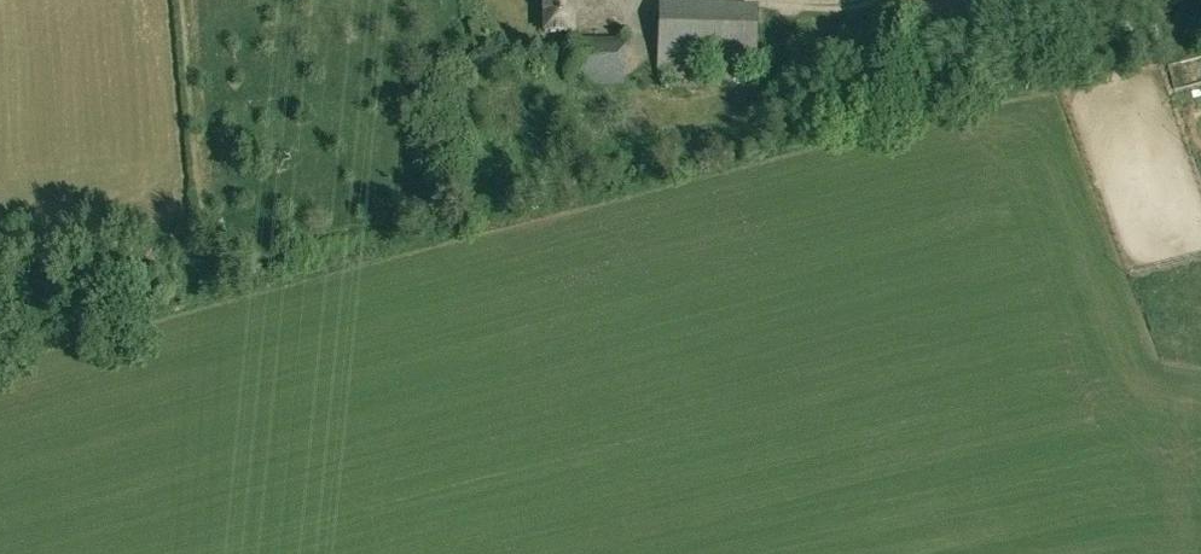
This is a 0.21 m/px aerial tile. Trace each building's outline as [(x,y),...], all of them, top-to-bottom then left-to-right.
[(626,0),(546,0),(546,34),(576,34),(576,26),(626,26),(626,0)] [(661,4),(659,70),(758,72),(760,7),(661,4)] [(626,85),(626,40),(572,39),(572,85),(626,85)]
